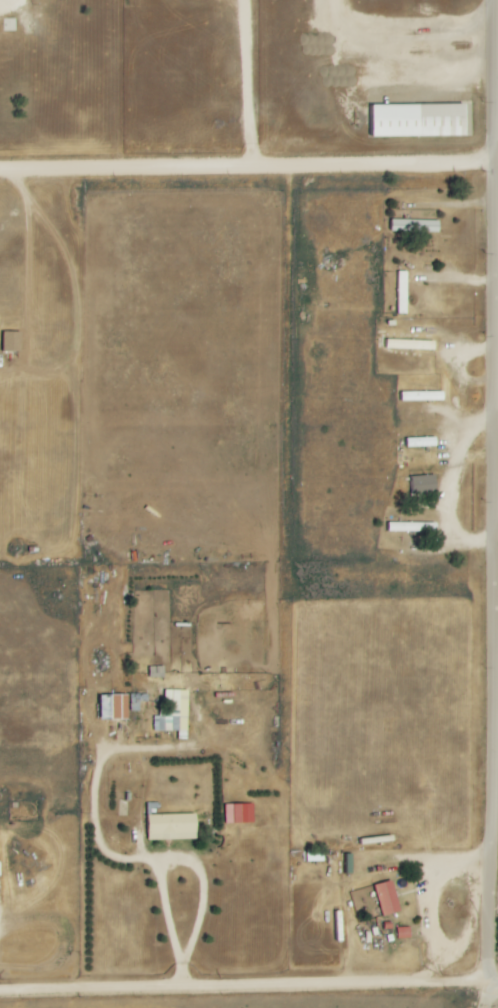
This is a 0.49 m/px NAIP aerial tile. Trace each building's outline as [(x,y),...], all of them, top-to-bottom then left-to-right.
[(467,136),(467,104),(369,106),(369,138),(467,136)] [(440,221),(392,220),(392,232),(440,233),(440,221)] [(408,272),(397,272),(396,314),(407,314),(408,272)] [(22,332),(4,332),(3,351),(21,351),(22,332)] [(435,350),(436,341),(385,340),(384,349),(435,350)] [(401,401),(445,402),(445,393),(401,392),(401,401)] [(405,439),(406,448),(435,446),(435,438),(405,439)] [(437,475),(412,476),(413,494),(438,493),(437,475)] [(165,678),(165,667),(149,667),(150,678),(165,678)] [(154,732),(179,732),(179,740),(189,739),(188,691),(165,691),(165,707),(160,707),(160,717),(154,717),(154,732)] [(129,696),(101,696),(101,720),(129,720),(129,696)] [(226,824),(254,823),(254,804),(225,805),(226,824)] [(197,814),(148,815),(149,841),(198,839),(197,814)] [(395,912),(389,880),(370,885),(377,916),(395,912)]
